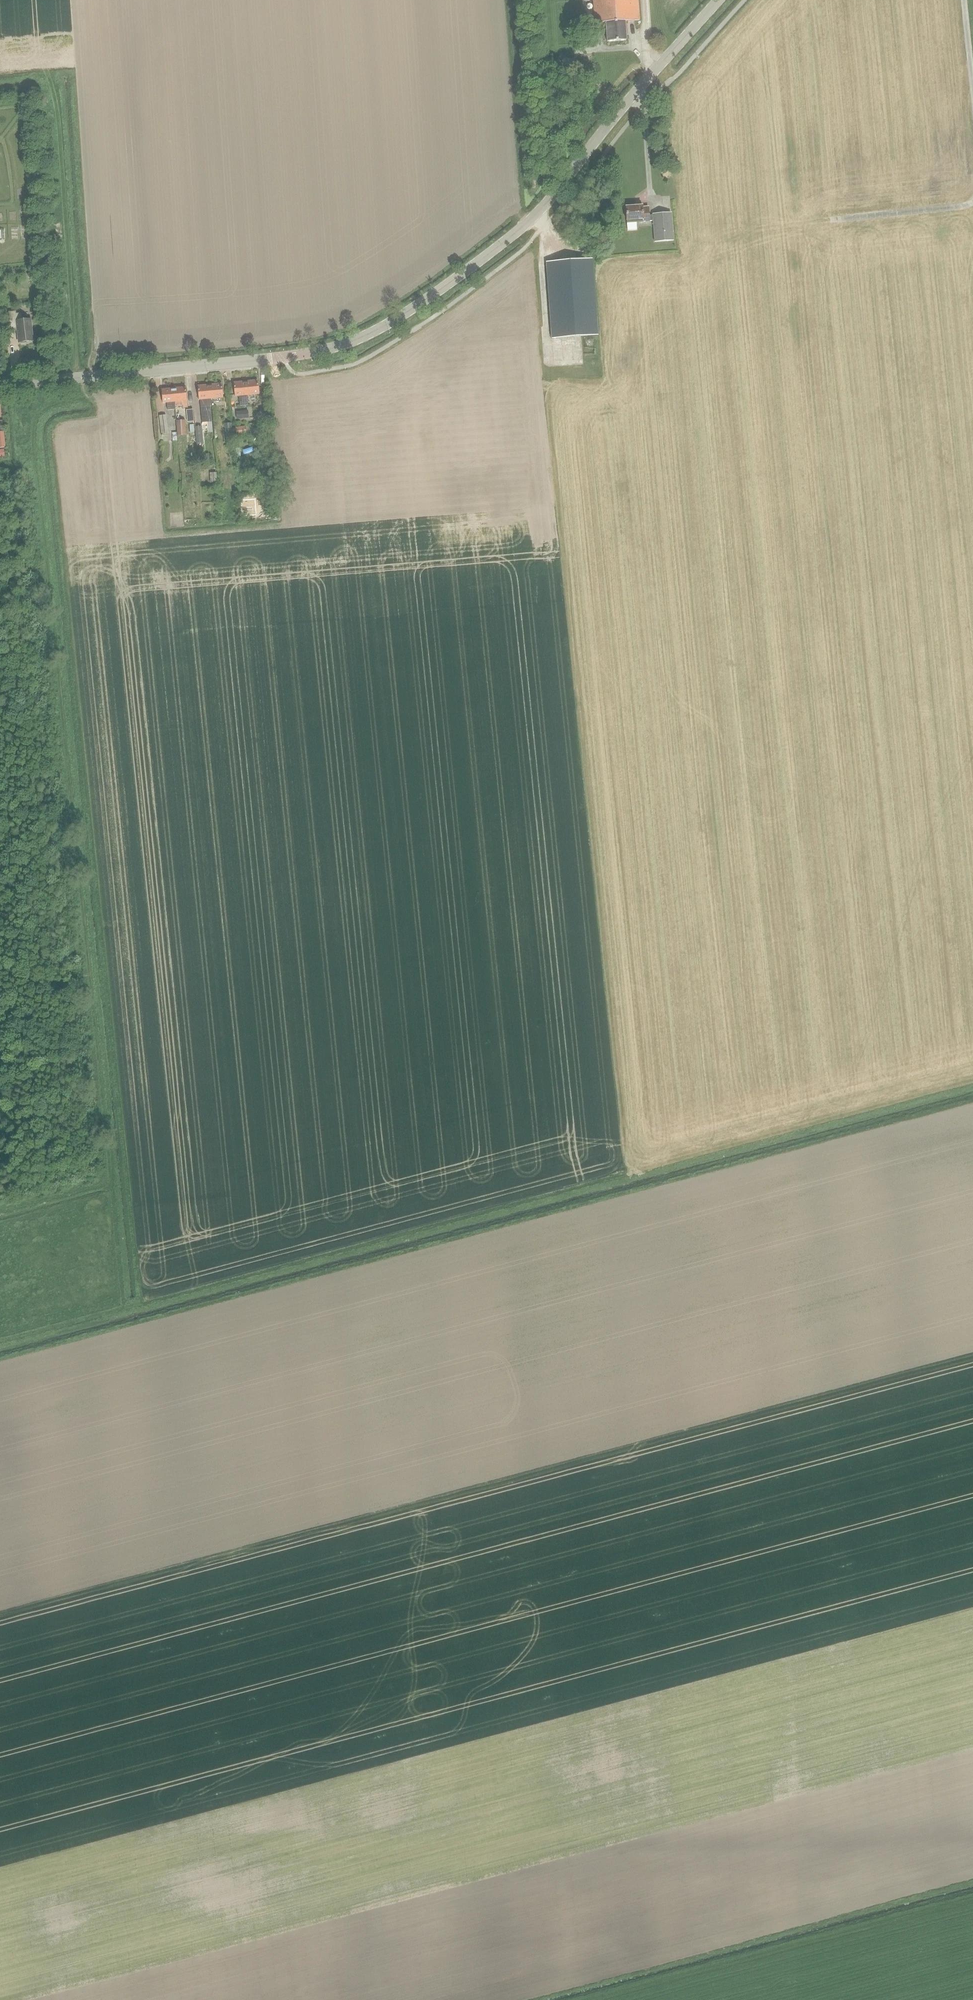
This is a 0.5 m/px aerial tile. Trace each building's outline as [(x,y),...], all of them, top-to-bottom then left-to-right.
[(638,21),(636,0),(589,0),(589,1),(593,0),(595,25),(605,24),(607,43),(625,41),(624,22),(638,21)] [(626,224),(635,224),(651,223),(653,243),(672,242),(670,214),(652,216),(652,217),(648,217),(647,208),(642,208),(642,207),(625,208),(626,224)] [(592,260),(546,264),(551,340),(597,336),(592,260)] [(16,312),(8,313),(10,329),(17,328),(19,343),(20,343),(20,344),(26,344),(26,342),(33,341),(31,320),(22,321),(21,313),(16,314),(16,312)] [(233,383),(235,397),(239,396),(240,406),(248,406),(247,395),(259,394),(258,381),(233,383)] [(211,399),(211,402),(219,402),(218,398),(223,398),(222,384),(209,385),(211,399)] [(211,406),(211,402),(211,399),(209,385),(197,386),(199,400),(200,400),(201,407),(202,423),(206,422),(207,433),(212,433),(210,407),(211,406)] [(183,408),(187,408),(186,387),(173,389),(175,407),(183,406),(183,408)] [(175,409),(175,407),(173,389),(161,390),(163,403),(167,403),(168,410),(175,409)] [(249,419),(248,412),(236,413),(237,420),(249,419)] [(166,416),(159,417),(161,435),(168,434),(166,416)] [(178,436),(186,435),(185,420),(177,421),(178,436)] [(233,447),(231,425),(224,425),(226,448),(233,447)] [(236,435),(247,433),(246,426),(235,427),(236,435)] [(202,427),(195,428),(197,445),(203,444),(202,427)] [(242,515),(256,514),(255,500),(242,501),(242,515)]
